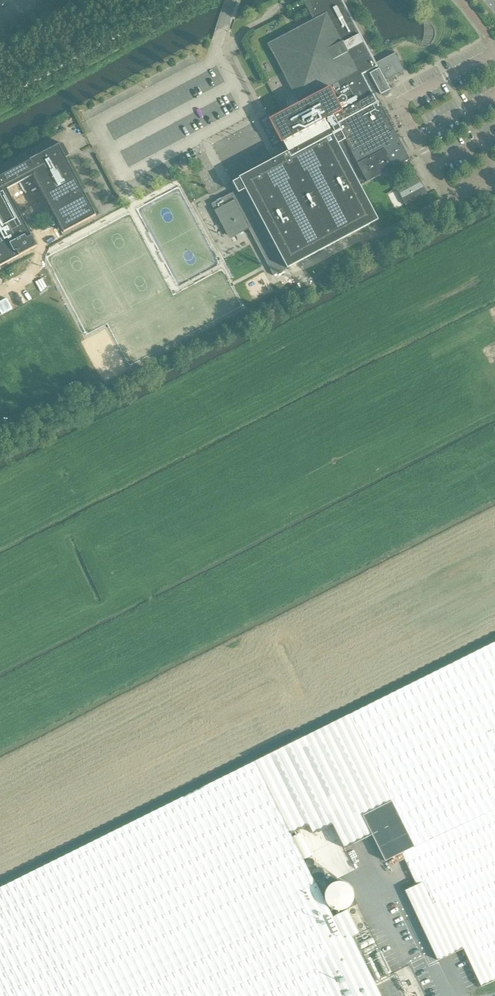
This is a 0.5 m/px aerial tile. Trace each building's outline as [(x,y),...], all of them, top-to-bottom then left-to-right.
[(211,204),(215,212),(218,211),(231,236),(232,237),(248,228),(273,276),(378,220),(359,185),(409,159),(374,94),(379,91),(381,94),(382,94),(382,95),(383,95),(384,96),(385,96),(386,96),(387,96),(387,95),(388,95),(388,94),(389,94),(389,93),(389,92),(389,91),(389,90),(390,90),(385,81),(404,70),(395,53),(376,63),(342,0),(302,0),(313,20),(267,44),(299,103),(268,119),(281,143),(282,142),(283,144),(282,144),(282,145),(281,145),(281,146),(281,147),(281,148),(281,149),(282,149),(282,150),(283,150),(284,151),(285,151),(286,151),(286,150),(287,152),(238,178),(239,179),(232,182),(237,193),(235,194),(232,196),(231,193),(211,204)] [(34,2),(19,10),(22,14),(37,6),(34,2)] [(36,247),(6,189),(33,175),(63,232),(96,215),(65,158),(69,156),(62,143),(0,176),(0,266),(36,247)] [(418,177),(396,188),(405,205),(427,193),(418,177)] [(0,888),(0,995),(88,995),(301,890),(314,883),(290,834),(299,830),(309,825),(313,834),(332,824),(344,848),(345,848),(372,835),(385,861),(388,859),(401,853),(404,859),(416,885),(405,891),(438,961),(463,949),(481,986),(479,987),(479,988),(494,981),(494,641),(461,658),(341,718),(254,762),(0,888)] [(301,890),(353,995),(381,995),(351,936),(359,933),(347,910),(333,917),(316,882),(314,883),(301,890)] [(88,995),(353,995),(301,890),(88,995)]
